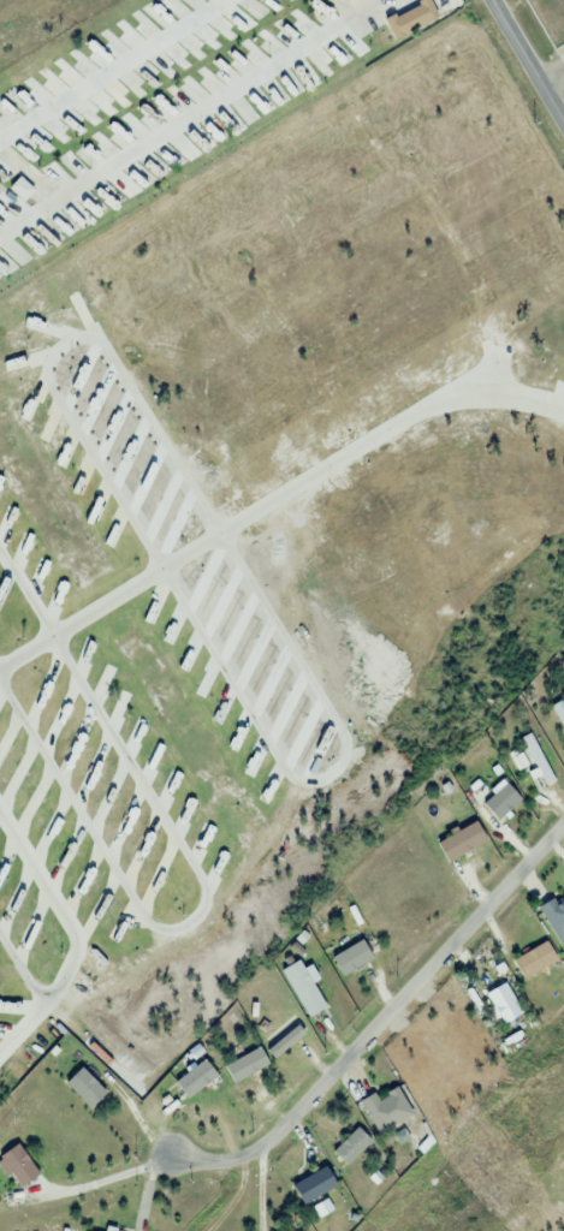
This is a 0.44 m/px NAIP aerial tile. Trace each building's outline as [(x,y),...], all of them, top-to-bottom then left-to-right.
[(392,35),(444,15),(438,0),(401,0),(382,8),(392,35)] [(560,945),(563,943),(563,892),(539,907),(560,945)] [(372,961),(361,941),(331,956),(341,976),(372,961)] [(557,961),(547,941),(512,961),(523,980),(557,961)] [(308,1017),(325,1007),(298,961),(281,971),(308,1017)] [(487,994),(504,1024),(521,1014),(504,984),(487,994)] [(278,1056),(308,1032),(293,1014),(263,1038),(278,1056)] [(184,1097),(217,1081),(208,1062),(175,1078),(184,1097)] [(64,1082),(92,1110),(107,1095),(79,1068),(64,1082)] [(379,1100),(375,1093),(359,1102),(379,1135),(413,1114),(397,1089),(379,1100)] [(18,1145),(0,1158),(0,1161),(20,1189),(39,1175),(18,1145)] [(336,1186),(325,1167),(290,1187),(301,1206),(336,1186)]
